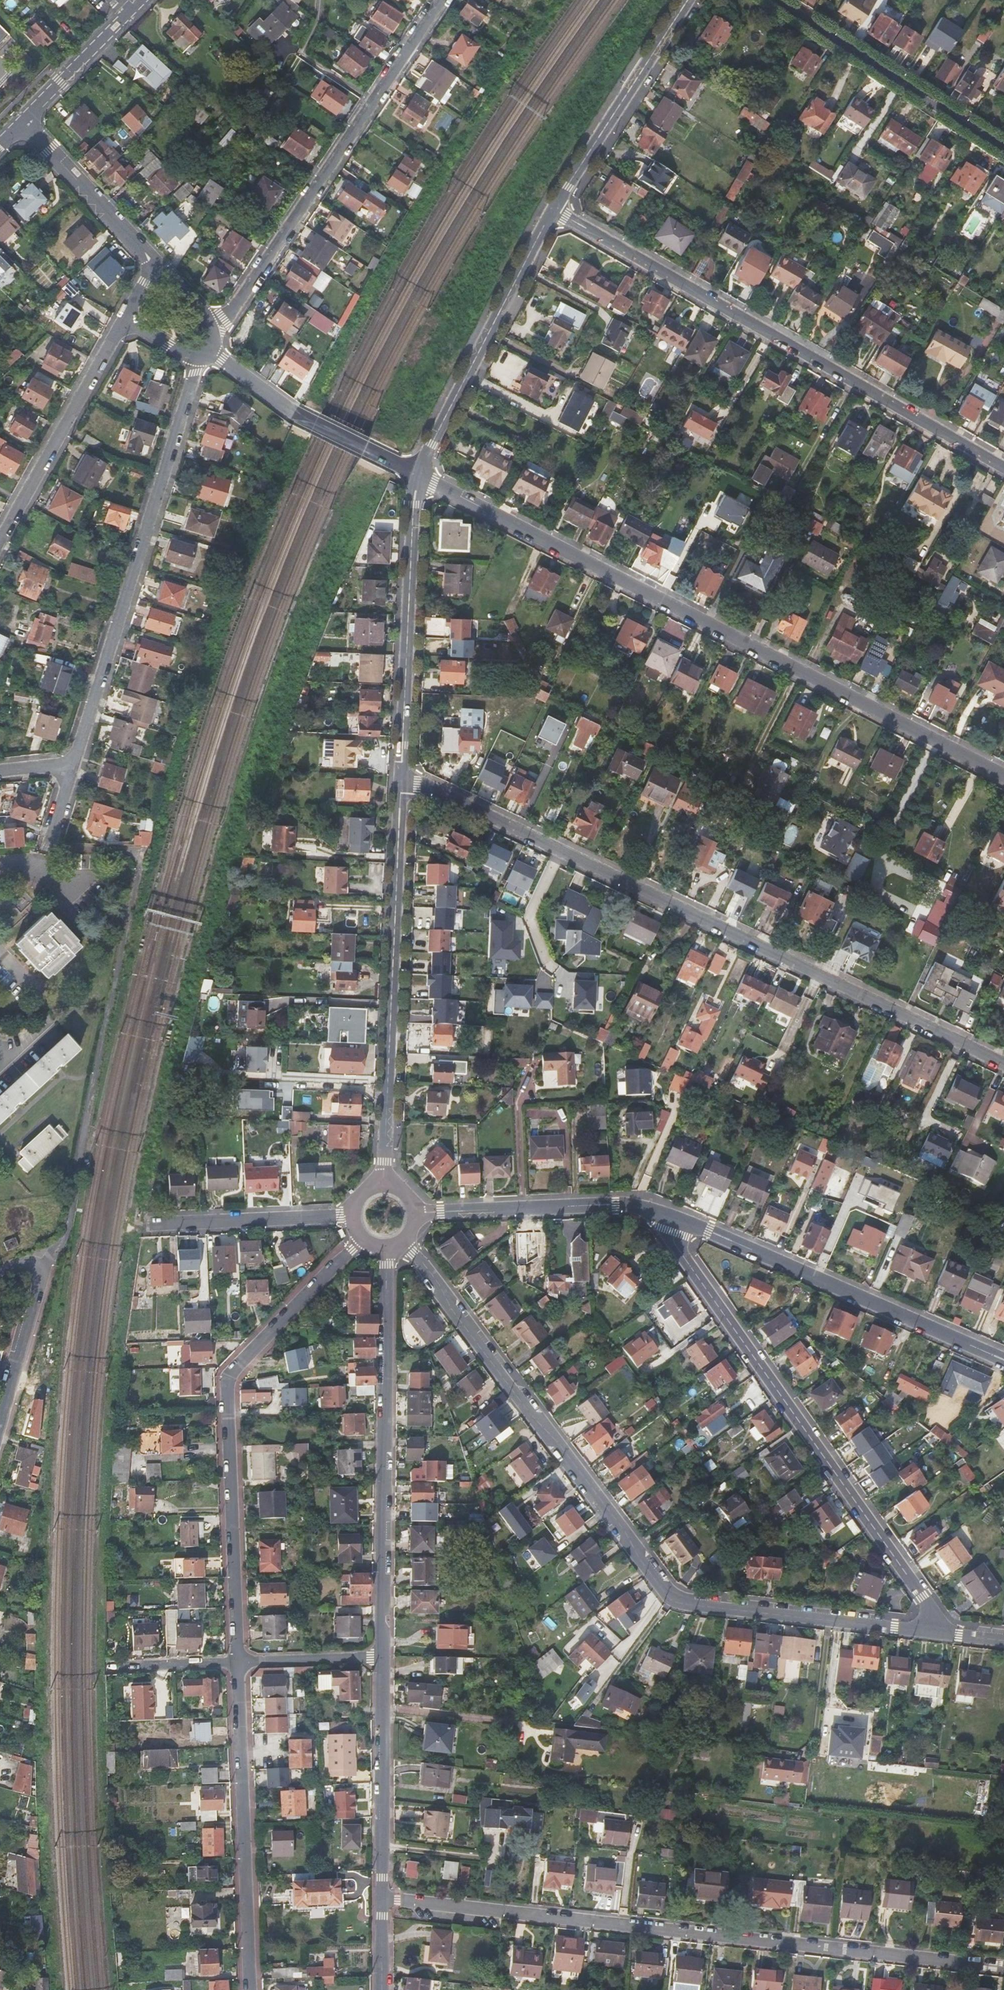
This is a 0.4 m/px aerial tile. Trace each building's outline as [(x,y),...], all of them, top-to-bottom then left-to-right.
[(297,5),(290,0),(278,0),(282,4),(263,22),(259,19),(249,29),(262,42),(272,33),(276,37),(290,23),(293,26),(295,27),(298,24),(298,21),(295,19),(295,18),(291,13),(297,5)] [(480,0),(470,0),(469,1),(468,0),(459,13),(476,25),(485,12),(483,10),(486,4),(480,0)] [(876,0),(864,0),(864,1),(862,0),(845,0),(837,12),(848,18),(849,16),(853,19),(853,20),(861,24),(876,0)] [(382,2),(369,22),(388,36),(402,16),(382,2)] [(173,42),(182,52),(202,32),(182,11),(174,20),(176,23),(169,31),(176,38),(173,42)] [(34,14),(18,28),(35,46),(42,40),(46,45),(56,36),(34,14)] [(866,33),(885,46),(898,26),(878,14),(866,33)] [(730,28),(713,16),(695,44),(711,55),(730,28)] [(962,32),(941,18),(924,44),(932,49),(935,44),(939,47),(948,53),(962,32)] [(974,40),(982,45),(994,27),(986,22),(974,40)] [(355,36),(360,40),(368,28),(362,24),(355,36)] [(0,25),(0,42),(7,35),(8,36),(9,34),(0,25)] [(899,27),(898,26),(885,46),(886,47),(899,27)] [(909,55),(920,37),(903,26),(892,44),(909,55)] [(469,30),(477,35),(479,32),(472,27),(469,30)] [(367,50),(365,54),(374,61),(387,42),(382,38),(383,36),(372,28),(361,45),(367,50)] [(133,44),(138,39),(129,30),(124,36),(133,44)] [(338,50),(343,54),(350,45),(351,44),(347,40),(335,31),(331,36),(342,45),(338,50)] [(477,45),(462,35),(448,54),(464,65),(477,45)] [(133,53),(127,59),(134,66),(140,60),(151,70),(145,76),(155,86),(170,70),(146,47),(142,43),(137,49),(139,52),(136,55),(133,53)] [(369,59),(350,45),(343,54),(337,62),(355,76),(369,59)] [(820,60),(801,48),(791,64),(809,75),(820,60)] [(950,86),(961,69),(948,60),(937,77),(950,86)] [(426,80),(420,88),(439,100),(455,76),(434,61),(423,77),(426,80)] [(1003,67),(992,85),(1003,93),(1003,67)] [(687,100),(699,81),(682,70),(670,89),(687,100)] [(982,80),(966,71),(954,89),(969,100),(971,97),(975,99),(982,87),(979,85),(982,80)] [(750,97),(760,104),(773,84),(763,78),(761,82),(759,82),(750,97)] [(347,96),(330,85),(319,101),(336,113),(347,96)] [(780,98),(770,92),(755,115),(756,115),(757,116),(764,121),(773,107),(774,108),(780,98)] [(416,94),(401,116),(415,127),(417,124),(421,128),(428,118),(423,115),(427,109),(422,105),(425,100),(416,94)] [(665,133),(681,108),(664,97),(657,107),(660,110),(651,123),(665,133)] [(862,102),(854,97),(842,115),(863,128),(873,113),(868,109),(860,104),(862,102)] [(824,105),(814,98),(799,120),(810,127),(806,133),(817,140),(833,116),(822,108),(824,105)] [(198,104),(189,115),(201,125),(210,114),(198,104)] [(99,120),(84,105),(77,111),(81,114),(69,126),(82,138),(99,120)] [(136,106),(122,119),(139,138),(152,122),(136,106)] [(752,123),(756,115),(755,115),(754,114),(744,107),(739,114),(752,123)] [(764,121),(757,116),(752,125),(760,130),(762,128),(765,130),(769,124),(764,121)] [(919,139),(890,120),(879,137),(908,156),(919,139)] [(652,154),(665,133),(651,123),(648,121),(641,132),(644,135),(638,144),(652,154)] [(323,132),(311,124),(305,132),(318,140),(323,132)] [(312,139),(295,128),(283,146),(300,158),(312,139)] [(139,138),(131,129),(128,132),(136,141),(139,138)] [(264,140),(274,147),(277,142),(267,135),(264,140)] [(139,139),(136,143),(143,151),(143,152),(145,155),(150,151),(139,139)] [(84,140),(78,147),(84,153),(90,146),(84,140)] [(950,152),(931,140),(919,159),(941,173),(948,162),(945,160),(950,152)] [(109,151),(100,141),(85,155),(99,170),(102,167),(107,161),(110,165),(125,150),(118,143),(109,151)] [(145,155),(138,161),(144,168),(156,157),(150,151),(145,155)] [(750,153),(735,179),(742,184),(758,157),(750,153)] [(405,155),(396,169),(410,179),(421,163),(413,158),(411,160),(405,155)] [(144,177),(149,182),(164,168),(165,166),(156,156),(156,157),(144,168),(140,172),(144,177)] [(366,165),(352,156),(345,166),(358,176),(366,165)] [(661,194),(675,174),(653,160),(646,171),(643,170),(638,179),(661,194)] [(102,167),(105,170),(110,165),(107,161),(102,167)] [(826,171),(811,161),(807,167),(829,181),(834,173),(831,171),(826,171)] [(116,162),(105,172),(112,180),(114,178),(120,184),(135,170),(130,165),(124,170),(116,162)] [(985,176),(965,163),(959,172),(956,169),(949,180),(973,195),(985,176)] [(874,181),(848,164),(836,182),(863,199),(874,181)] [(918,176),(931,184),(939,172),(925,164),(918,176)] [(178,183),(164,168),(149,182),(164,197),(178,183)] [(401,192),(410,179),(396,169),(387,182),(401,192)] [(144,177),(140,172),(127,184),(132,189),(144,177)] [(630,188),(611,176),(600,192),(600,193),(596,200),(615,213),(620,206),(618,205),(630,188)] [(995,176),(985,193),(997,200),(1003,205),(1003,183),(995,176)] [(280,190),(263,178),(250,197),(268,208),(280,190)] [(724,197),(732,202),(742,184),(735,179),(724,197)] [(48,199),(31,180),(16,193),(20,198),(9,207),(23,222),(48,199)] [(210,207),(214,201),(223,189),(210,180),(198,198),(210,207)] [(348,182),(337,199),(356,211),(360,205),(381,218),(388,206),(368,193),(367,195),(348,182)] [(648,192),(640,188),(636,194),(644,199),(648,192)] [(997,200),(985,193),(980,201),(988,206),(991,201),(994,204),(997,200)] [(192,195),(187,199),(195,206),(198,202),(192,195)] [(829,208),(815,199),(811,207),(824,215),(829,208)] [(220,206),(214,201),(210,207),(215,211),(220,206)] [(898,210),(889,204),(874,225),(884,232),(898,210)] [(728,209),(722,205),(707,232),(712,235),(728,209)] [(20,226),(0,206),(0,240),(8,248),(19,238),(13,232),(20,226)] [(353,223),(333,210),(327,219),(330,220),(328,223),(323,230),(341,242),(353,223)] [(189,229),(172,212),(166,218),(161,212),(154,219),(160,226),(158,228),(160,230),(158,231),(165,238),(166,237),(169,240),(176,233),(180,238),(189,229)] [(648,220),(640,215),(634,224),(642,228),(648,220)] [(693,235),(668,218),(654,237),(679,255),(693,235)] [(717,242),(738,254),(749,236),(728,223),(717,242)] [(96,240),(82,225),(65,242),(79,256),(96,240)] [(238,258),(252,237),(236,226),(221,248),(238,258)] [(894,244),(872,231),(867,240),(880,249),(877,254),(884,259),(894,244)] [(317,233),(301,257),(318,268),(334,245),(317,233)] [(374,240),(367,235),(356,252),(367,259),(370,254),(367,251),(374,240)] [(86,265),(109,287),(127,269),(104,247),(86,265)] [(12,262),(0,249),(0,278),(2,276),(2,271),(12,262)] [(733,276),(755,288),(770,261),(749,249),(733,276)] [(708,258),(702,254),(691,274),(698,278),(708,258)] [(797,283),(804,271),(780,256),(769,275),(793,290),(797,283)] [(217,291),(233,267),(219,257),(203,282),(217,291)] [(352,258),(350,262),(357,267),(353,273),(357,276),(362,270),(361,269),(363,265),(352,258)] [(942,265),(935,260),(931,267),(938,272),(942,265)] [(599,301),(607,306),(615,290),(616,289),(609,284),(610,282),(595,273),(597,271),(583,261),(571,279),(601,298),(599,301)] [(350,262),(343,271),(351,276),(353,273),(357,267),(350,262)] [(294,263),(285,277),(288,279),(285,284),(295,291),(298,286),(301,288),(310,274),(294,263)] [(99,285),(85,269),(75,279),(89,294),(99,285)] [(954,269),(948,278),(957,283),(962,275),(954,269)] [(325,279),(356,301),(359,295),(328,275),(325,279)] [(58,283),(63,288),(70,281),(69,280),(70,279),(66,276),(58,283)] [(632,280),(624,276),(616,289),(615,290),(624,294),(632,280)] [(73,298),(80,292),(70,281),(63,288),(57,293),(61,297),(67,292),(73,298)] [(809,314),(820,297),(797,283),(793,290),(786,300),(799,308),(809,314)] [(858,297),(839,284),(825,306),(843,319),(858,297)] [(651,290),(641,308),(657,318),(668,300),(651,290)] [(314,294),(307,304),(316,311),(323,300),(314,294)] [(612,306),(625,314),(632,302),(618,294),(612,306)] [(864,332),(881,344),(899,316),(880,303),(880,300),(874,296),(852,330),(861,336),(864,332)] [(977,306),(996,318),(1001,309),(982,298),(977,306)] [(294,306),(310,316),(314,310),(298,299),(294,306)] [(799,308),(786,300),(784,304),(797,312),(799,308)] [(19,301),(16,305),(22,310),(25,306),(19,301)] [(553,330),(547,343),(560,349),(572,326),(579,329),(586,314),(560,301),(552,315),(554,316),(548,328),(553,330)] [(25,306),(22,310),(30,318),(38,311),(29,302),(25,306)] [(80,312),(66,303),(55,319),(70,329),(80,312)] [(304,318),(284,305),(278,313),(275,311),(267,321),(285,332),(293,322),(298,326),(304,318)] [(1001,325),(1003,320),(1003,311),(1001,309),(996,318),(994,320),(1001,325)] [(310,316),(316,321),(321,315),(314,310),(310,316)] [(330,330),(334,324),(321,315),(316,321),(330,330)] [(692,332),(665,317),(656,333),(654,336),(681,351),(692,332)] [(612,324),(606,335),(601,344),(618,353),(631,327),(612,318),(609,323),(612,324)] [(604,334),(606,335),(612,324),(609,323),(604,334)] [(542,340),(547,343),(553,330),(548,328),(542,340)] [(643,334),(652,340),(654,336),(656,333),(646,328),(643,334)] [(716,340),(698,330),(683,355),(701,366),(716,340)] [(968,347),(936,330),(924,353),(941,363),(943,360),(957,368),(968,347)] [(65,351),(68,346),(56,339),(53,344),(52,343),(43,360),(44,361),(42,366),(56,373),(58,369),(61,371),(71,354),(65,351)] [(748,352),(728,341),(714,366),(734,377),(748,352)] [(879,369),(885,372),(897,353),(884,345),(873,362),(880,367),(879,369)] [(312,363),(289,347),(277,364),(287,370),(288,369),(302,378),(312,363)] [(9,366),(23,353),(18,348),(11,356),(6,361),(4,362),(9,366)] [(2,357),(6,361),(11,356),(7,352),(2,357)] [(614,364),(593,352),(588,362),(589,363),(581,379),(601,390),(614,364)] [(908,360),(897,353),(885,372),(879,382),(886,385),(892,374),(898,377),(908,360)] [(140,377),(123,367),(110,389),(128,398),(140,377)] [(547,376),(529,367),(517,390),(535,399),(547,376)] [(775,398),(786,405),(794,391),(785,385),(790,376),(779,371),(777,375),(767,370),(758,384),(777,395),(775,398)] [(52,389),(32,377),(21,396),(41,408),(52,389)] [(147,404),(136,400),(133,407),(157,415),(160,407),(161,408),(163,402),(167,404),(170,394),(166,392),(168,386),(150,380),(145,396),(149,397),(147,404)] [(972,386),(966,396),(956,414),(972,423),(981,407),(987,410),(988,408),(994,398),(972,386)] [(570,389),(556,419),(574,428),(589,398),(570,389)] [(809,414),(824,423),(827,417),(824,415),(828,408),(824,406),(828,400),(809,389),(794,414),(805,421),(809,414)] [(219,412),(219,413),(230,417),(235,421),(246,407),(231,395),(225,403),(219,401),(216,411),(219,412)] [(601,413),(609,417),(612,410),(616,404),(608,400),(601,413)] [(589,411),(594,413),(600,404),(595,401),(589,411)] [(999,423),(1003,426),(1003,405),(998,401),(989,417),(990,419),(999,423)] [(624,405),(619,413),(639,424),(644,416),(624,405)] [(25,438),(38,415),(21,406),(9,428),(25,438)] [(714,423),(689,411),(681,427),(706,439),(714,423)] [(225,422),(212,418),(211,423),(207,421),(200,443),(204,444),(200,456),(220,462),(223,450),(220,450),(227,428),(224,427),(225,422)] [(159,426),(135,419),(126,449),(138,453),(138,452),(139,453),(142,454),(144,453),(146,452),(147,451),(152,436),(156,437),(159,426)] [(996,428),(999,423),(990,419),(988,423),(996,428)] [(865,432),(848,421),(834,444),(852,455),(865,432)] [(659,424),(654,432),(661,436),(666,439),(670,430),(659,424)] [(894,435),(878,426),(865,447),(862,452),(871,457),(874,452),(883,457),(894,435)] [(101,442),(86,433),(81,442),(97,451),(101,442)] [(654,433),(650,438),(658,442),(661,436),(654,433)] [(4,443),(5,440),(0,437),(0,465),(8,470),(13,472),(22,454),(4,443)] [(515,442),(522,446),(524,441),(517,438),(515,442)] [(920,454),(903,444),(894,460),(895,461),(889,470),(909,482),(922,460),(918,458),(920,454)] [(510,462),(482,448),(472,467),(490,476),(488,480),(498,485),(510,462)] [(799,462),(775,448),(770,458),(765,455),(751,479),(763,486),(771,471),(788,480),(790,477),(793,478),(796,473),(793,471),(799,462)] [(697,464),(700,457),(690,452),(687,459),(697,464)] [(85,454),(72,478),(91,489),(105,465),(85,454)] [(539,477),(543,468),(538,466),(534,474),(539,477)] [(131,467),(129,474),(143,479),(146,473),(131,467)] [(534,474),(522,468),(512,487),(528,495),(526,500),(537,505),(548,481),(552,473),(543,468),(539,477),(534,474)] [(230,481),(213,476),(212,480),(206,478),(203,487),(200,486),(197,496),(223,504),(230,481)] [(747,492),(751,486),(743,481),(740,479),(736,486),(747,492)] [(938,494),(927,487),(929,484),(919,479),(905,502),(915,508),(916,512),(923,516),(926,514),(937,520),(950,497),(940,491),(938,494)] [(57,484),(44,506),(68,520),(80,497),(57,484)] [(785,484),(776,499),(786,505),(795,489),(785,484)] [(979,499),(991,506),(995,499),(983,493),(979,499)] [(114,495),(111,502),(124,506),(126,499),(114,495)] [(563,516),(586,528),(587,526),(595,510),(573,498),(563,516)] [(111,504),(111,502),(103,500),(97,519),(119,526),(120,524),(124,525),(129,509),(111,504)] [(393,503),(385,502),(384,513),(393,514),(393,503)] [(609,514),(596,507),(595,510),(587,526),(592,528),(588,535),(604,544),(616,521),(607,517),(609,514)] [(218,518),(191,509),(185,527),(213,536),(218,518)] [(652,527),(627,514),(618,531),(632,539),(630,543),(641,549),(652,527)] [(439,519),(438,549),(467,551),(468,525),(459,524),(459,520),(439,519)] [(827,519),(824,525),(839,533),(843,527),(827,519)] [(389,532),(373,531),(373,540),(368,540),(367,560),(388,561),(389,532)] [(657,547),(662,538),(651,533),(640,555),(646,559),(645,561),(657,567),(665,551),(657,547)] [(57,534),(48,548),(62,557),(71,542),(57,534)] [(838,540),(852,548),(855,542),(843,536),(841,535),(838,540)] [(669,542),(662,538),(657,547),(665,551),(669,542)] [(195,546),(171,539),(165,559),(189,567),(195,546)] [(837,555),(811,540),(800,560),(827,574),(837,555)] [(872,546),(861,540),(859,544),(870,550),(872,546)] [(30,563),(32,557),(11,545),(7,551),(29,564),(26,572),(22,570),(17,581),(23,582),(18,594),(35,600),(47,569),(30,563)] [(763,595),(784,556),(766,547),(757,565),(744,559),(733,580),(763,595)] [(976,571),(995,581),(1003,566),(1003,555),(989,547),(976,571)] [(898,565),(903,556),(897,552),(892,562),(898,565)] [(903,556),(898,565),(907,570),(913,574),(916,569),(920,562),(905,553),(903,556)] [(924,573),(916,569),(913,574),(907,570),(904,576),(918,582),(920,577),(943,589),(945,585),(937,581),(946,567),(938,562),(939,560),(933,557),(924,573)] [(74,578),(78,566),(71,564),(67,575),(74,578)] [(445,564),(443,591),(470,592),(471,565),(445,564)] [(74,578),(97,584),(100,572),(78,566),(74,578)] [(539,566),(524,595),(543,604),(558,576),(539,566)] [(711,597),(721,577),(702,567),(692,587),(711,597)] [(944,605),(959,579),(950,575),(945,585),(943,589),(936,601),(944,605)] [(384,581),(362,580),(361,602),(383,603),(384,581)] [(185,587),(163,581),(157,600),(179,607),(185,587)] [(181,617),(151,608),(145,627),(168,635),(169,633),(176,635),(181,617)] [(572,619),(556,610),(547,628),(559,634),(556,638),(563,642),(566,637),(564,636),(572,619)] [(804,621),(785,611),(777,627),(785,630),(783,634),(795,640),(804,621)] [(823,648),(853,663),(865,640),(848,631),(854,618),(843,612),(836,626),(835,625),(823,648)] [(55,618),(40,613),(38,617),(35,616),(26,640),(45,647),(55,618)] [(98,626),(100,619),(88,616),(86,623),(98,626)] [(975,624),(970,633),(991,644),(999,629),(1002,623),(1003,620),(1000,617),(995,627),(978,618),(975,624)] [(381,619),(354,618),(353,643),(380,644),(381,619)] [(450,639),(470,640),(471,619),(446,619),(446,626),(451,626),(450,639)] [(509,619),(504,621),(523,659),(524,657),(526,652),(509,619)] [(646,629),(627,619),(613,647),(630,656),(633,650),(638,653),(647,634),(645,632),(646,629)] [(143,633),(141,638),(153,642),(155,637),(143,633)] [(881,669),(884,662),(878,659),(887,642),(874,635),(865,651),(858,666),(874,675),(878,667),(881,669)] [(679,648),(657,637),(656,640),(678,651),(679,648)] [(153,642),(141,638),(139,644),(135,643),(133,649),(137,650),(135,655),(136,655),(134,661),(153,667),(155,661),(167,665),(172,648),(153,642)] [(678,651),(656,640),(644,662),(650,665),(645,674),(656,680),(661,671),(666,673),(678,651)] [(366,661),(366,654),(353,653),(352,660),(359,660),(358,680),(379,681),(380,661),(366,661)] [(687,660),(682,658),(670,681),(692,693),(703,671),(686,662),(687,660)] [(147,692),(155,667),(153,667),(134,661),(131,660),(129,668),(132,669),(126,686),(147,692)] [(440,661),(439,682),(462,683),(462,662),(440,661)] [(49,662),(40,687),(63,694),(71,669),(49,662)] [(987,662),(976,683),(995,693),(991,700),(1003,706),(1003,670),(987,662)] [(736,672),(719,664),(710,682),(727,690),(736,672)] [(892,684),(911,694),(921,675),(914,671),(911,676),(899,670),(892,684)] [(536,678),(534,682),(536,686),(537,686),(544,690),(548,683),(536,678)] [(934,684),(925,701),(936,706),(939,700),(950,707),(955,696),(943,690),(947,682),(940,678),(936,685),(934,684)] [(746,680),(734,702),(762,716),(774,693),(755,682),(754,685),(746,680)] [(553,685),(548,683),(544,690),(549,693),(553,685)] [(498,686),(498,695),(513,695),(513,686),(498,686)] [(532,696),(545,701),(549,693),(544,690),(537,686),(532,696)] [(148,723),(155,699),(122,688),(119,698),(130,701),(133,702),(128,717),(147,723),(148,723)] [(27,702),(28,693),(15,690),(13,699),(27,702)] [(378,710),(379,691),(359,690),(358,710),(378,710)] [(125,716),(128,717),(133,702),(130,701),(125,716)] [(795,703),(782,729),(803,740),(805,736),(811,739),(817,728),(811,725),(816,714),(795,703)] [(375,724),(375,710),(358,710),(358,711),(347,711),(347,716),(357,717),(356,734),(377,735),(377,724),(375,724)] [(603,720),(594,715),(593,717),(583,712),(576,726),(582,728),(574,745),(583,749),(591,733),(595,735),(603,720)] [(40,713),(33,734),(54,741),(60,719),(40,713)] [(565,723),(547,714),(537,735),(555,744),(565,723)] [(145,727),(147,723),(128,717),(127,722),(137,725),(145,727)] [(127,722),(113,718),(111,727),(115,728),(110,747),(129,753),(137,756),(141,757),(144,746),(132,742),(137,725),(127,722)] [(642,727),(635,723),(632,728),(639,732),(642,727)] [(461,729),(459,751),(478,752),(479,730),(461,729)] [(656,744),(660,738),(645,730),(641,737),(656,744)] [(168,734),(164,749),(170,750),(174,736),(168,734)] [(836,742),(829,755),(855,768),(864,751),(849,744),(850,742),(841,736),(840,739),(838,738),(837,742),(836,742)] [(362,740),(335,739),(333,766),(353,767),(354,753),(361,753),(362,740)] [(655,747),(644,742),(639,752),(645,755),(646,753),(652,756),(655,747)] [(618,748),(609,767),(620,773),(622,771),(635,778),(644,761),(631,754),(633,750),(630,748),(628,753),(618,748)] [(902,760),(880,748),(870,767),(893,778),(902,760)] [(164,749),(160,763),(165,764),(170,750),(164,749)] [(106,757),(97,784),(117,791),(124,769),(116,767),(118,761),(106,757)] [(502,774),(505,767),(487,758),(478,777),(484,780),(488,782),(487,784),(495,788),(502,774)] [(160,763),(155,761),(152,771),(163,774),(165,764),(160,763)] [(813,769),(800,762),(795,769),(809,776),(813,769)] [(768,764),(753,795),(774,805),(788,774),(768,764)] [(527,771),(514,765),(511,772),(515,773),(508,789),(517,794),(515,799),(525,803),(535,783),(524,778),(527,771)] [(654,767),(641,793),(666,805),(679,779),(654,767)] [(502,774),(495,788),(501,791),(508,777),(502,774)] [(578,790),(582,780),(576,777),(571,787),(578,790)] [(334,798),(343,798),(344,779),(335,779),(334,798)] [(368,780),(344,779),(343,798),(367,799),(368,780)] [(685,781),(681,790),(700,798),(704,790),(685,781)] [(99,792),(91,788),(87,799),(94,801),(96,802),(99,792)] [(505,793),(515,799),(517,794),(508,789),(505,793)] [(700,798),(681,790),(675,802),(693,811),(700,798)] [(18,792),(10,816),(32,822),(39,799),(18,792)] [(554,800),(546,817),(555,821),(563,804),(554,800)] [(583,813),(579,811),(578,810),(572,822),(578,825),(575,832),(591,839),(599,821),(598,820),(604,807),(589,800),(585,808),(583,813)] [(116,828),(122,810),(94,801),(92,810),(95,810),(89,830),(93,831),(101,834),(104,834),(107,824),(116,828)] [(86,829),(89,830),(95,810),(92,810),(86,829)] [(133,834),(133,845),(149,845),(152,832),(154,820),(141,816),(144,831),(144,835),(133,834)] [(348,853),(367,854),(368,844),(369,845),(369,828),(372,829),(373,818),(349,817),(348,844),(349,844),(348,853)] [(857,829),(836,817),(833,822),(831,822),(827,824),(826,827),(826,832),(827,833),(819,848),(840,860),(857,829)] [(292,843),(293,826),(273,825),(272,853),(294,854),(295,843),(292,843)] [(2,829),(4,848),(23,846),(22,827),(2,829)] [(944,843),(922,832),(913,850),(935,861),(944,843)] [(996,832),(986,852),(1003,862),(1003,836),(996,832)] [(683,852),(690,856),(700,837),(692,833),(683,852)] [(471,843),(453,834),(445,848),(464,858),(471,843)] [(700,837),(690,856),(689,858),(713,870),(722,850),(712,846),(714,842),(701,835),(700,837)] [(483,865),(501,874),(510,854),(492,846),(490,851),(484,863),(483,865)] [(484,863),(490,851),(482,847),(476,860),(484,863)] [(869,859),(855,851),(845,870),(860,877),(869,859)] [(252,865),(254,857),(243,856),(239,870),(245,873),(248,865),(252,865)] [(506,881),(527,891),(536,872),(515,862),(506,881)] [(436,887),(446,887),(447,866),(427,865),(426,886),(436,887)] [(347,867),(324,867),(323,893),(346,893),(347,867)] [(749,897),(759,878),(736,867),(727,886),(734,890),(734,891),(742,895),(742,894),(749,897)] [(816,879),(813,889),(830,893),(833,884),(816,879)] [(993,899),(1003,905),(1003,879),(993,899)] [(790,893),(765,881),(757,899),(771,906),(771,909),(778,913),(781,911),(790,893)] [(917,937),(935,945),(953,906),(958,896),(961,891),(947,884),(942,893),(947,895),(932,924),(925,921),(917,937)] [(859,891),(847,886),(841,898),(853,903),(855,898),(859,891)] [(436,887),(435,909),(453,910),(454,887),(446,887),(436,887)] [(584,897),(568,889),(560,904),(566,907),(565,923),(558,922),(557,940),(565,941),(565,945),(567,945),(566,951),(597,953),(598,940),(588,939),(601,912),(582,902),(584,897)] [(832,902),(807,891),(797,912),(821,924),(832,902)] [(504,893),(502,900),(515,903),(517,896),(504,893)] [(232,913),(238,895),(230,895),(225,911),(232,913)] [(970,914),(975,904),(958,896),(953,906),(970,914)] [(313,900),(293,899),(291,929),(312,930),(313,900)] [(433,931),(449,932),(452,932),(453,910),(435,909),(432,909),(432,917),(434,917),(433,931)] [(49,911),(15,943),(47,978),(80,945),(49,911)] [(659,924),(633,911),(623,932),(624,933),(622,937),(638,945),(640,940),(649,944),(659,924)] [(489,917),(488,958),(517,959),(518,944),(509,943),(504,943),(504,936),(509,936),(510,924),(502,924),(503,918),(489,917)] [(862,929),(859,930),(850,926),(840,948),(867,961),(878,940),(869,935),(868,932),(867,932),(862,929)] [(432,953),(448,954),(449,932),(433,931),(429,931),(428,953),(432,953)] [(352,961),(354,934),(331,933),(330,960),(352,961)] [(689,950),(677,976),(695,985),(708,959),(689,950)] [(723,956),(716,952),(709,966),(716,970),(723,956)] [(427,975),(449,976),(450,954),(448,954),(432,953),(431,967),(427,967),(427,975)] [(352,970),(352,961),(330,960),(330,980),(335,980),(334,989),(354,990),(354,981),(357,978),(357,973),(354,970),(352,970)] [(934,961),(932,965),(941,970),(943,965),(934,961)] [(932,965),(926,963),(919,979),(934,986),(931,993),(940,998),(944,991),(952,995),(949,1002),(967,1011),(974,997),(966,993),(967,990),(972,979),(943,965),(941,970),(932,965)] [(985,990),(993,994),(1003,975),(994,970),(985,990)] [(572,1010),(594,1011),(595,983),(593,983),(594,974),(576,973),(576,982),(574,982),(572,1010)] [(433,1000),(450,1001),(451,976),(449,976),(427,975),(426,986),(429,986),(428,1000),(433,1000)] [(753,980),(744,975),(735,993),(760,1005),(763,1000),(769,988),(760,983),(753,980)] [(213,980),(204,978),(200,992),(215,993),(232,993),(232,988),(211,987),(213,980)] [(661,994),(638,983),(626,1008),(641,1015),(639,1020),(647,1023),(661,994)] [(770,986),(769,988),(763,1000),(770,1003),(768,1008),(791,1019),(800,1000),(777,989),(777,990),(770,986)] [(504,1007),(530,1008),(531,988),(504,987),(504,991),(494,990),(493,1015),(504,1015),(504,1007)] [(536,1008),(552,1008),(553,995),(537,994),(536,1008)] [(263,1001),(236,1000),(235,1026),(262,1027),(263,1001)] [(432,1024),(454,1025),(456,1001),(450,1001),(433,1000),(433,1008),(432,1008),(431,1015),(433,1015),(432,1024)] [(364,1043),(366,1008),(328,1006),(327,1041),(339,1042),(339,1030),(347,1031),(346,1042),(364,1043)] [(684,1030),(677,1044),(696,1053),(702,1042),(704,1043),(718,1013),(701,1006),(694,1020),(702,1024),(699,1029),(697,1035),(684,1030)] [(641,1015),(626,1008),(624,1012),(639,1020),(641,1015)] [(609,1031),(616,1016),(611,1014),(604,1029),(609,1031)] [(822,1029),(813,1047),(842,1060),(855,1033),(827,1019),(825,1019),(823,1020),(821,1021),(821,1023),(820,1025),(821,1027),(822,1029)] [(450,1026),(432,1026),(431,1047),(449,1047),(450,1026)] [(609,1031),(601,1027),(595,1040),(603,1043),(609,1031)] [(619,1036),(609,1031),(603,1043),(613,1048),(619,1036)] [(191,1033),(183,1060),(198,1064),(206,1037),(191,1033)] [(0,1097),(0,1123),(13,1112),(11,1110),(18,1103),(19,1105),(54,1073),(53,1072),(59,1066),(61,1067),(78,1051),(65,1037),(0,1097)] [(876,1085),(886,1065),(893,1068),(902,1050),(884,1041),(875,1060),(871,1057),(861,1078),(862,1087),(869,1090),(876,1085)] [(650,1045),(645,1043),(637,1058),(643,1060),(650,1045)] [(678,1049),(671,1045),(663,1061),(671,1065),(678,1049)] [(265,1047),(246,1046),(245,1071),(264,1072),(265,1063),(266,1063),(266,1056),(265,1056),(265,1047)] [(327,1069),(331,1048),(324,1046),(320,1067),(327,1069)] [(940,1062),(911,1047),(897,1076),(902,1078),(901,1081),(911,1087),(919,1071),(932,1078),(940,1062)] [(360,1049),(332,1048),(331,1071),(359,1072),(360,1049)] [(572,1053),(541,1054),(542,1070),(557,1070),(557,1085),(574,1084),(572,1053)] [(757,1063),(743,1056),(734,1074),(756,1085),(756,1086),(763,1090),(770,1076),(763,1073),(766,1065),(758,1061),(757,1063)] [(510,1067),(524,1068),(529,1059),(509,1058),(510,1067)] [(717,1078),(724,1081),(733,1062),(726,1058),(717,1078)] [(671,1065),(663,1061),(660,1068),(668,1071),(671,1065)] [(438,1066),(430,1066),(430,1076),(432,1076),(432,1083),(450,1084),(451,1075),(463,1076),(464,1063),(438,1062),(438,1066)] [(624,1071),(625,1095),(649,1095),(649,1086),(648,1086),(648,1080),(652,1080),(651,1073),(645,1070),(635,1070),(635,1066),(624,1067),(624,1070),(624,1071)] [(713,1081),(697,1073),(693,1081),(709,1089),(713,1081)] [(982,1086),(957,1074),(945,1101),(954,1105),(956,1101),(972,1109),(982,1086)] [(669,1089),(687,1097),(694,1082),(692,1082),(675,1075),(669,1089)] [(506,1104),(513,1105),(512,1088),(500,1100),(506,1100),(506,1104)] [(998,1091),(988,1111),(1003,1119),(1003,1097),(1003,1096),(1003,1094),(998,1091)] [(426,1093),(425,1112),(432,1112),(431,1116),(443,1116),(444,1093),(426,1093)] [(359,1095),(339,1094),(339,1103),(332,1103),(332,1114),(358,1115),(359,1095)] [(604,1129),(603,1103),(589,1104),(591,1130),(604,1129)] [(310,1112),(293,1111),(292,1121),(307,1121),(310,1122),(310,1112)] [(623,1115),(625,1135),(639,1134),(638,1131),(650,1129),(649,1112),(623,1115)] [(975,1118),(969,1115),(963,1127),(967,1129),(968,1126),(970,1127),(975,1118)] [(307,1130),(307,1121),(292,1121),(288,1121),(289,1136),(298,1136),(298,1130),(307,1130)] [(358,1125),(326,1124),(325,1147),(357,1148),(358,1125)] [(67,1135),(58,1126),(53,1130),(48,1125),(18,1153),(23,1158),(17,1164),(26,1173),(67,1135)] [(954,1145),(928,1133),(916,1158),(942,1170),(954,1145)] [(561,1136),(529,1137),(529,1159),(547,1158),(547,1157),(562,1156),(561,1136)] [(675,1137),(665,1160),(690,1171),(700,1148),(675,1137)] [(826,1154),(831,1142),(825,1139),(820,1151),(826,1154)] [(809,1177),(814,1179),(825,1154),(801,1144),(799,1148),(818,1156),(809,1177)] [(437,1147),(425,1158),(427,1160),(422,1165),(437,1180),(453,1165),(437,1147)] [(799,1150),(790,1172),(807,1180),(817,1158),(799,1150)] [(966,1153),(959,1150),(950,1169),(984,1185),(995,1162),(983,1157),(981,1160),(966,1153)] [(968,1150),(966,1153),(981,1160),(983,1157),(968,1150)] [(508,1156),(483,1157),(484,1178),(508,1177),(508,1156)] [(860,1163),(875,1170),(878,1162),(863,1156),(860,1163)] [(607,1178),(606,1157),(579,1158),(579,1172),(590,1172),(590,1178),(607,1178)] [(708,1158),(698,1180),(724,1192),(734,1170),(708,1158)] [(834,1164),(823,1160),(810,1189),(820,1194),(834,1164)] [(334,1186),(333,1161),(297,1162),(297,1180),(307,1180),(307,1187),(334,1186)] [(897,1180),(900,1172),(895,1170),(878,1162),(875,1170),(897,1180)] [(480,1163),(459,1163),(459,1185),(480,1184),(480,1163)] [(252,1164),(243,1165),(244,1192),(253,1191),(253,1190),(264,1190),(263,1187),(278,1187),(277,1166),(252,1167),(252,1164)] [(236,1166),(205,1167),(206,1190),(237,1189),(236,1166)] [(745,1172),(736,1193),(761,1205),(771,1183),(745,1172)] [(840,1185),(849,1189),(854,1176),(845,1172),(840,1185)] [(193,1174),(168,1175),(168,1195),(194,1194),(193,1174)] [(891,1214),(900,1194),(864,1179),(858,1194),(865,1197),(871,1200),(869,1204),(877,1207),(879,1203),(884,1205),(882,1210),(891,1214)] [(819,1209),(824,1199),(816,1196),(812,1206),(819,1209)] [(768,1206),(760,1224),(774,1230),(773,1232),(781,1235),(789,1216),(768,1206)] [(913,1216),(904,1212),(894,1234),(904,1239),(913,1216)] [(818,1254),(827,1235),(821,1232),(822,1230),(809,1224),(800,1246),(818,1254)] [(883,1234),(864,1226),(860,1233),(852,1230),(846,1243),(854,1247),(853,1249),(872,1259),(883,1234)] [(545,1252),(545,1232),(524,1234),(525,1252),(545,1252)] [(458,1233),(440,1246),(450,1259),(447,1260),(455,1270),(475,1255),(458,1233)] [(589,1273),(588,1244),(583,1244),(577,1237),(571,1243),(571,1261),(572,1277),(569,1277),(568,1276),(547,1276),(547,1294),(557,1299),(557,1291),(565,1291),(565,1288),(569,1288),(569,1283),(573,1283),(573,1284),(589,1284),(589,1273)] [(279,1248),(289,1268),(308,1257),(299,1240),(291,1245),(290,1242),(279,1248)] [(238,1242),(239,1263),(260,1262),(259,1242),(238,1242)] [(438,1248),(447,1260),(450,1259),(440,1246),(438,1248)] [(933,1261),(898,1246),(888,1269),(909,1278),(910,1275),(924,1281),(933,1261)] [(232,1247),(214,1248),(214,1272),(233,1271),(232,1247)] [(198,1249),(177,1250),(177,1266),(178,1270),(199,1269),(198,1249)] [(638,1283),(610,1257),(599,1270),(609,1278),(606,1282),(624,1298),(638,1283)] [(968,1270),(946,1261),(935,1286),(956,1296),(968,1270)] [(518,1280),(525,1283),(525,1262),(517,1262),(518,1280)] [(484,1264),(465,1277),(482,1300),(500,1286),(484,1264)] [(171,1266),(171,1265),(150,1265),(150,1286),(171,1286),(171,1281),(171,1266)] [(272,1270),(277,1286),(289,1282),(285,1268),(282,1267),(272,1270)] [(682,1278),(677,1270),(664,1279),(670,1287),(682,1278)] [(589,1284),(589,1289),(598,1288),(597,1273),(589,1273),(589,1284)] [(974,1273),(959,1305),(977,1313),(980,1307),(989,1311),(1001,1285),(974,1273)] [(348,1314),(368,1314),(368,1278),(354,1278),(354,1286),(349,1286),(348,1314)] [(752,1279),(744,1297),(763,1305),(770,1287),(752,1279)] [(247,1304),(267,1304),(266,1281),(246,1282),(247,1304)] [(678,1292),(662,1303),(679,1328),(695,1317),(678,1292)] [(483,1306),(488,1314),(491,1312),(495,1319),(502,1328),(512,1320),(518,1316),(500,1293),(483,1306)] [(1003,1294),(994,1316),(1003,1320),(1003,1294)] [(545,1296),(536,1303),(542,1311),(551,1304),(545,1296)] [(590,1304),(579,1310),(589,1314),(590,1315),(590,1310),(590,1304)] [(424,1306),(406,1320),(425,1344),(442,1332),(424,1306)] [(832,1309),(824,1330),(847,1340),(856,1319),(832,1309)] [(211,1331),(210,1310),(184,1311),(185,1332),(211,1331)] [(355,1333),(375,1333),(376,1333),(376,1315),(356,1315),(355,1333)] [(535,1323),(529,1315),(511,1329),(518,1337),(519,1336),(524,1343),(529,1350),(547,1336),(536,1322),(535,1323)] [(781,1315),(761,1329),(773,1346),(793,1332),(781,1315)] [(871,1326),(867,1335),(864,1333),(862,1338),(863,1339),(860,1346),(883,1357),(888,1345),(891,1346),(894,1336),(871,1326)] [(636,1366),(656,1351),(643,1333),(622,1348),(636,1366)] [(353,1340),(354,1358),(373,1357),(373,1339),(353,1340)] [(710,1352),(706,1346),(700,1339),(685,1350),(690,1357),(690,1358),(698,1370),(717,1358),(712,1350),(710,1352)] [(191,1340),(189,1340),(189,1343),(184,1343),(182,1345),(183,1362),(210,1361),(210,1340),(205,1340),(191,1340)] [(449,1343),(434,1354),(451,1379),(467,1368),(449,1343)] [(799,1343),(785,1353),(801,1376),(817,1365),(813,1359),(811,1361),(799,1343)] [(289,1373),(308,1369),(304,1348),(285,1353),(289,1373)] [(545,1348),(529,1360),(542,1377),(558,1365),(545,1348)] [(626,1362),(621,1355),(605,1367),(610,1374),(626,1362)] [(723,1360),(703,1374),(710,1383),(719,1376),(725,1383),(735,1376),(723,1360)] [(353,1386),(371,1386),(371,1370),(364,1370),(364,1361),(352,1362),(353,1386)] [(578,1361),(562,1373),(565,1376),(569,1373),(570,1375),(579,1368),(582,1366),(578,1361)] [(937,1379),(944,1364),(937,1361),(931,1376),(937,1379)] [(951,1362),(938,1391),(949,1397),(956,1383),(983,1395),(989,1379),(951,1362)] [(198,1368),(177,1369),(178,1396),(199,1395),(198,1368)] [(256,1379),(274,1375),(273,1368),(255,1371),(256,1379)] [(472,1371),(456,1384),(466,1398),(483,1385),(472,1371)] [(409,1373),(409,1392),(428,1392),(428,1373),(409,1373)] [(926,1403),(932,1391),(900,1374),(897,1382),(899,1383),(897,1389),(901,1391),(907,1394),(926,1403)] [(256,1379),(257,1389),(271,1389),(277,1389),(278,1387),(278,1384),(276,1375),(274,1375),(256,1379)] [(561,1377),(545,1389),(556,1405),(576,1390),(571,1385),(569,1387),(561,1377)] [(830,1380),(810,1394),(821,1410),(842,1396),(830,1380)] [(288,1384),(278,1384),(278,1387),(277,1389),(281,1389),(282,1406),(307,1405),(305,1388),(288,1388),(288,1384)] [(353,1386),(349,1386),(350,1395),(356,1395),(357,1396),(372,1396),(372,1386),(371,1386),(353,1386)] [(343,1387),(320,1387),(321,1400),(318,1400),(319,1408),(344,1407),(343,1387)] [(902,1400),(897,1396),(887,1388),(883,1397),(889,1402),(896,1407),(902,1400)] [(240,1390),(240,1401),(269,1400),(269,1393),(255,1393),(255,1390),(240,1390)] [(901,1391),(897,1396),(902,1400),(907,1394),(901,1391)] [(409,1392),(406,1392),(405,1425),(428,1425),(429,1415),(427,1415),(428,1392),(409,1392)] [(442,1404),(446,1402),(444,1393),(438,1393),(442,1404)] [(507,1400),(502,1393),(492,1400),(494,1401),(498,1407),(507,1400)] [(608,1413),(594,1394),(577,1407),(592,1426),(608,1413)] [(991,1406),(1003,1426),(1003,1397),(991,1406)] [(31,1399),(29,1437),(40,1437),(42,1400),(31,1399)] [(498,1407),(494,1401),(480,1412),(484,1417),(495,1409),(498,1407)] [(896,1407),(889,1402),(884,1405),(888,1412),(889,1411),(896,1407)] [(707,1424),(719,1416),(725,1412),(718,1403),(710,1408),(709,1406),(701,1412),(702,1415),(695,1420),(701,1428),(707,1424)] [(849,1440),(864,1429),(850,1408),(834,1419),(849,1440)] [(508,1427),(495,1409),(484,1417),(473,1425),(487,1443),(508,1427)] [(779,1433),(773,1424),(772,1425),(766,1417),(762,1411),(751,1420),(766,1442),(779,1433)] [(364,1413),(346,1414),(348,1436),(365,1435),(364,1413)] [(770,1415),(766,1417),(772,1425),(773,1424),(776,1422),(770,1415)] [(722,1420),(719,1416),(707,1424),(710,1428),(722,1420)] [(583,1436),(596,1454),(611,1443),(606,1436),(614,1428),(606,1418),(583,1436)] [(738,1423),(726,1432),(731,1438),(743,1430),(738,1423)] [(940,1442),(947,1435),(936,1425),(929,1433),(939,1441),(940,1442)] [(680,1435),(688,1446),(694,1442),(682,1426),(676,1430),(680,1435)] [(628,1436),(634,1432),(630,1427),(624,1431),(628,1436)] [(161,1433),(161,1454),(181,1453),(180,1432),(172,1432),(172,1428),(165,1428),(165,1433),(161,1433)] [(929,1433),(923,1437),(934,1446),(939,1441),(929,1433)] [(940,1442),(954,1452),(958,1447),(950,1440),(952,1437),(947,1434),(940,1442)] [(614,1446),(617,1451),(618,1452),(630,1443),(626,1438),(614,1446)] [(405,1440),(404,1462),(411,1462),(421,1462),(422,1440),(405,1440)] [(307,1443),(291,1444),(291,1451),(298,1450),(298,1461),(307,1460),(307,1443)] [(31,1474),(33,1464),(37,1452),(42,1454),(44,1447),(32,1444),(30,1450),(19,1447),(16,1457),(23,1460),(16,1484),(37,1490),(38,1483),(35,1483),(36,1477),(30,1476),(31,1474)] [(279,1444),(251,1445),(253,1480),(275,1479),(274,1452),(279,1451),(279,1444)] [(524,1486),(540,1473),(531,1461),(534,1458),(523,1444),(509,1454),(511,1458),(506,1462),(524,1486)] [(769,1454),(769,1453),(763,1457),(781,1484),(803,1469),(784,1444),(769,1454)] [(766,1448),(754,1456),(758,1461),(763,1457),(769,1453),(766,1448)] [(360,1474),(359,1450),(337,1450),(338,1475),(360,1474)] [(613,1478),(629,1466),(618,1452),(617,1451),(601,1462),(613,1478)] [(112,1477),(129,1478),(131,1454),(114,1453),(114,1455),(112,1477)] [(646,1453),(629,1466),(632,1471),(641,1464),(650,1457),(646,1453)] [(543,1471),(534,1458),(531,1461),(540,1473),(543,1471)] [(965,1464),(961,1458),(959,1460),(955,1463),(959,1468),(965,1464)] [(701,1463),(708,1473),(713,1469),(706,1459),(701,1463)] [(445,1462),(423,1462),(423,1470),(426,1470),(426,1482),(444,1482),(445,1462)] [(147,1482),(160,1481),(159,1463),(145,1463),(146,1482),(147,1482)] [(912,1463),(898,1474),(905,1485),(909,1482),(914,1489),(924,1481),(912,1463)] [(631,1471),(632,1473),(635,1477),(645,1469),(641,1464),(632,1471),(631,1471)] [(970,1471),(965,1464),(959,1468),(956,1471),(965,1484),(975,1477),(970,1471)] [(732,1472),(739,1483),(749,1476),(741,1465),(733,1472),(732,1472)] [(492,1484),(484,1473),(472,1482),(481,1493),(492,1484)] [(635,1477),(632,1473),(618,1484),(630,1500),(644,1490),(635,1477)] [(209,1479),(196,1480),(196,1487),(209,1487),(209,1479)] [(542,1490),(539,1486),(533,1490),(541,1502),(533,1508),(539,1517),(547,1511),(563,1499),(551,1483),(545,1487),(542,1490)] [(982,1486),(986,1492),(991,1488),(987,1483),(982,1486)] [(411,1504),(412,1504),(437,1504),(437,1493),(432,1493),(432,1485),(412,1485),(411,1504)] [(663,1487),(637,1506),(651,1523),(660,1516),(655,1509),(670,1496),(663,1487)] [(152,1510),(153,1488),(136,1488),(136,1510),(152,1510)] [(807,1496),(811,1502),(820,1496),(821,1495),(823,1494),(818,1488),(807,1496)] [(331,1523),(356,1522),(355,1504),(353,1504),(352,1489),(330,1490),(331,1523)] [(775,1527),(783,1522),(779,1516),(783,1512),(784,1513),(800,1501),(792,1490),(775,1501),(778,1505),(765,1514),(775,1527)] [(285,1517),(284,1491),(259,1492),(260,1519),(285,1517)] [(915,1491),(894,1506),(906,1522),(928,1507),(915,1491)] [(633,1501),(637,1506),(647,1498),(644,1493),(633,1501)] [(718,1507),(730,1524),(748,1510),(736,1494),(718,1507)] [(820,1496),(832,1515),(834,1513),(821,1495),(820,1496)] [(800,1510),(805,1517),(810,1514),(823,1534),(838,1524),(832,1515),(820,1496),(811,1502),(800,1510)] [(498,1512),(518,1540),(530,1532),(510,1503),(498,1512)] [(29,1511),(5,1504),(0,1521),(0,1528),(22,1535),(29,1511)] [(436,1522),(437,1504),(412,1504),(411,1522),(436,1522)] [(571,1509),(555,1521),(566,1537),(583,1525),(571,1509)] [(485,1521),(483,1515),(468,1515),(468,1523),(485,1523),(485,1521)] [(181,1547),(197,1546),(196,1522),(180,1523),(181,1547)] [(673,1549),(684,1564),(698,1553),(689,1540),(697,1533),(689,1523),(657,1546),(666,1558),(673,1553),(671,1551),(673,1549)] [(907,1539),(919,1554),(929,1547),(927,1545),(942,1534),(935,1523),(920,1535),(918,1532),(907,1539)] [(410,1527),(409,1552),(433,1552),(433,1528),(410,1527)] [(359,1553),(358,1536),(337,1536),(339,1562),(360,1562),(360,1553),(359,1553)] [(945,1563),(942,1566),(940,1567),(945,1575),(969,1559),(954,1538),(936,1551),(945,1563)] [(542,1539),(527,1550),(541,1567),(556,1556),(542,1539)] [(589,1540),(569,1554),(578,1566),(574,1570),(583,1583),(603,1568),(593,1555),(597,1551),(589,1540)] [(259,1542),(260,1571),(279,1570),(279,1541),(259,1542)] [(682,1565),(684,1564),(673,1549),(671,1551),(673,1553),(682,1565)] [(933,1553),(942,1566),(945,1563),(936,1551),(933,1553)] [(562,1560),(580,1585),(582,1584),(583,1583),(574,1570),(578,1566),(569,1554),(562,1560)] [(765,1559),(747,1557),(745,1578),(762,1580),(763,1578),(766,1579),(769,1559),(765,1558),(765,1559)] [(411,1559),(411,1586),(434,1587),(434,1558),(411,1559)] [(778,1565),(778,1560),(769,1559),(766,1579),(776,1580),(777,1575),(780,1575),(780,1573),(780,1568),(781,1565),(778,1565)] [(183,1578),(203,1577),(202,1561),(183,1561),(174,1562),(174,1578),(183,1578)] [(982,1564),(960,1580),(979,1605),(1000,1590),(982,1564)] [(857,1573),(853,1584),(857,1586),(855,1592),(874,1599),(881,1582),(874,1579),(874,1576),(870,1574),(869,1577),(862,1574),(862,1575),(857,1573)] [(339,1582),(347,1582),(347,1579),(349,1579),(350,1594),(333,1594),(333,1605),(369,1604),(368,1574),(338,1575),(339,1582)] [(178,1609),(204,1608),(203,1583),(178,1584),(178,1609)] [(284,1604),(284,1584),(260,1585),(260,1605),(284,1604)] [(599,1606),(582,1584),(580,1585),(564,1597),(581,1619),(599,1606)] [(410,1592),(410,1613),(436,1613),(436,1607),(442,1607),(442,1599),(436,1599),(436,1592),(410,1592)] [(625,1594),(606,1608),(615,1620),(616,1619),(639,1601),(641,1600),(637,1594),(630,1599),(625,1594)] [(639,1601),(616,1619),(625,1631),(639,1620),(634,1614),(643,1608),(639,1601)] [(187,1651),(200,1651),(200,1625),(176,1625),(176,1610),(166,1610),(166,1634),(166,1646),(175,1646),(176,1646),(187,1647),(187,1651)] [(284,1614),(261,1616),(263,1640),(285,1639),(284,1614)] [(359,1638),(359,1616),(337,1617),(337,1638),(359,1638)] [(133,1646),(158,1645),(157,1624),(132,1625),(133,1646)] [(471,1627),(465,1627),(442,1626),(442,1636),(442,1649),(465,1649),(465,1636),(473,1637),(473,1634),(471,1634),(471,1627)] [(748,1656),(751,1632),(726,1629),(723,1653),(748,1656)] [(36,1634),(26,1634),(26,1643),(36,1643),(36,1640),(36,1634)] [(777,1637),(756,1634),(753,1652),(754,1652),(752,1667),(765,1668),(767,1653),(774,1655),(777,1637)] [(473,1637),(465,1636),(465,1649),(473,1649),(473,1637)] [(590,1636),(568,1658),(577,1667),(584,1674),(587,1677),(595,1669),(610,1654),(590,1636)] [(781,1637),(778,1659),(784,1660),(811,1662),(813,1641),(803,1640),(781,1637)] [(564,1650),(569,1655),(577,1647),(572,1642),(564,1650)] [(687,1646),(684,1670),(709,1673),(712,1652),(698,1651),(698,1648),(687,1646)] [(875,1669),(878,1649),(853,1646),(852,1653),(839,1652),(837,1665),(834,1684),(848,1685),(850,1666),(858,1667),(866,1668),(875,1669)] [(534,1647),(528,1651),(533,1658),(539,1654),(534,1647)] [(649,1647),(640,1667),(649,1671),(664,1677),(673,1658),(649,1647)] [(776,1666),(777,1655),(774,1655),(767,1653),(765,1665),(776,1666)] [(540,1666),(536,1661),(530,1666),(534,1677),(537,1681),(562,1662),(555,1654),(540,1666)] [(454,1658),(433,1657),(433,1674),(454,1675),(461,1675),(461,1658),(454,1658)] [(906,1687),(909,1662),(886,1659),(883,1684),(906,1687)] [(938,1698),(939,1688),(946,1689),(949,1666),(917,1662),(913,1695),(938,1698)] [(746,1671),(747,1666),(740,1665),(738,1679),(745,1680),(746,1671)] [(260,1668),(251,1677),(261,1677),(262,1700),(284,1699),(284,1694),(283,1678),(292,1677),(306,1677),(305,1667),(260,1668)] [(647,1675),(649,1671),(640,1667),(638,1671),(647,1675)] [(970,1672),(958,1670),(954,1703),(971,1706),(973,1697),(986,1698),(989,1675),(970,1673),(970,1672)] [(756,1673),(746,1671),(745,1680),(745,1681),(745,1684),(754,1686),(756,1673)] [(317,1686),(319,1690),(327,1689),(329,1686),(339,1685),(340,1702),(349,1701),(358,1701),(359,1701),(358,1687),(357,1687),(356,1672),(331,1673),(317,1673),(317,1686)] [(283,1678),(284,1694),(293,1694),(292,1677),(283,1678)] [(194,1705),(217,1704),(216,1680),(182,1681),(183,1695),(193,1694),(194,1705)] [(585,1683),(575,1697),(581,1706),(596,1685),(592,1681),(588,1685),(585,1683)] [(133,1720),(153,1720),(151,1684),(132,1685),(133,1720)] [(423,1708),(438,1709),(439,1686),(407,1684),(407,1695),(411,1695),(411,1701),(423,1702),(423,1708)] [(609,1687),(600,1706),(612,1711),(614,1707),(632,1714),(638,1700),(609,1687)] [(173,1706),(164,1706),(164,1718),(174,1718),(173,1706)] [(581,1716),(588,1719),(592,1713),(586,1709),(581,1716)] [(289,1716),(264,1717),(265,1733),(289,1733),(289,1716)] [(574,1726),(598,1729),(599,1722),(588,1719),(581,1716),(574,1726)] [(207,1722),(195,1723),(195,1729),(192,1729),(192,1732),(190,1732),(190,1741),(195,1741),(195,1742),(208,1741),(207,1722)] [(426,1724),(423,1750),(449,1753),(451,1727),(426,1724)] [(827,1757),(858,1760),(861,1731),(838,1728),(837,1733),(830,1732),(827,1757)] [(574,1749),(585,1751),(591,1751),(605,1753),(607,1735),(551,1729),(548,1760),(572,1763),(574,1749)] [(871,1731),(868,1752),(870,1752),(870,1756),(876,1756),(876,1753),(878,1753),(881,1733),(871,1731)] [(352,1736),(327,1737),(329,1779),(354,1777),(354,1759),(353,1759),(352,1736)] [(309,1767),(309,1758),(309,1741),(288,1742),(289,1768),(304,1767),(309,1767)] [(153,1766),(180,1765),(181,1756),(186,1756),(186,1748),(152,1750),(153,1766)] [(104,1753),(105,1772),(113,1771),(112,1751),(104,1752),(104,1753)] [(761,1779),(800,1783),(802,1764),(792,1763),(792,1762),(764,1759),(763,1760),(761,1779)] [(485,1771),(496,1772),(497,1760),(492,1760),(491,1766),(485,1765),(485,1771)] [(30,1794),(29,1765),(18,1763),(11,1789),(30,1794)] [(451,1767),(422,1763),(420,1784),(448,1788),(451,1767)] [(202,1784),(218,1784),(217,1768),(202,1769),(202,1784)] [(201,1821),(216,1821),(216,1809),(221,1808),(221,1790),(200,1791),(201,1810),(202,1810),(201,1821)] [(306,1815),(304,1790),(280,1792),(282,1817),(286,1816),(287,1821),(299,1820),(299,1815),(306,1815)] [(778,1798),(777,1804),(791,1806),(793,1794),(788,1793),(788,1799),(778,1798)] [(478,1809),(476,1825),(529,1830),(529,1834),(540,1835),(541,1814),(491,1810),(492,1798),(479,1796),(478,1809)] [(424,1809),(423,1818),(424,1818),(422,1833),(444,1836),(447,1811),(424,1809)] [(579,1821),(590,1822),(591,1810),(581,1809),(579,1821)] [(658,1810),(650,1809),(650,1817),(678,1820),(679,1811),(658,1810)] [(596,1811),(595,1822),(594,1831),(601,1832),(600,1842),(626,1845),(629,1822),(623,1821),(624,1814),(596,1811)] [(38,1828),(37,1819),(30,1817),(31,1823),(24,1821),(23,1824),(32,1827),(38,1828)] [(341,1849),(359,1849),(359,1826),(358,1826),(358,1818),(342,1819),(342,1825),(341,1849)] [(195,1822),(180,1822),(181,1831),(195,1830),(195,1822)] [(32,1827),(26,1856),(39,1860),(38,1828),(32,1827)] [(222,1829),(203,1830),(204,1856),(223,1855),(222,1829)] [(272,1857),(292,1856),(291,1832),(271,1833),(272,1857)] [(674,1849),(660,1848),(659,1855),(674,1857),(674,1849)] [(624,1869),(625,1856),(616,1855),(614,1871),(596,1869),(596,1866),(587,1866),(584,1889),(591,1890),(591,1891),(612,1893),(614,1885),(622,1886),(624,1869)] [(26,1856),(25,1856),(25,1859),(17,1860),(17,1871),(27,1870),(28,1894),(41,1897),(40,1875),(39,1860),(26,1856)] [(408,1862),(406,1877),(416,1878),(417,1873),(422,1873),(423,1863),(408,1862)] [(457,1863),(445,1862),(443,1879),(455,1880),(457,1863)] [(544,1862),(541,1888),(559,1890),(560,1885),(571,1887),(574,1866),(544,1862)] [(217,1881),(216,1865),(188,1867),(189,1882),(196,1882),(217,1881)] [(461,1870),(460,1880),(467,1881),(468,1871),(461,1870)] [(486,1870),(484,1884),(493,1885),(494,1871),(486,1870)] [(693,1870),(693,1872),(688,1872),(685,1902),(717,1905),(717,1900),(725,1900),(727,1874),(693,1870)] [(331,1872),(315,1873),(317,1911),(344,1910),(343,1888),(338,1888),(338,1881),(337,1881),(337,1872),(331,1872)] [(317,1911),(315,1873),(293,1874),(294,1884),(292,1884),(293,1890),(289,1890),(290,1913),(317,1911)] [(794,1903),(797,1881),(789,1880),(789,1883),(754,1879),(752,1902),(761,1904),(761,1906),(778,1908),(778,1905),(787,1906),(788,1903),(794,1903)] [(806,1881),(797,1881),(794,1903),(794,1907),(803,1908),(801,1920),(826,1923),(830,1891),(805,1888),(806,1881)] [(885,1881),(882,1905),(909,1909),(912,1884),(885,1881)] [(639,1882),(636,1906),(661,1909),(664,1885),(639,1882)] [(185,1889),(169,1890),(169,1895),(177,1895),(177,1898),(190,1898),(190,1889),(185,1889)] [(869,1892),(854,1890),(843,1889),(840,1916),(866,1920),(869,1892)] [(928,1902),(926,1924),(958,1928),(961,1905),(928,1902)] [(191,1906),(191,1927),(214,1925),(214,1915),(211,1914),(210,1905),(191,1906)] [(977,1920),(975,1938),(999,1941),(1001,1922),(977,1920)] [(431,1930),(428,1961),(439,1962),(440,1958),(448,1959),(450,1932),(431,1930)] [(553,1968),(579,1972),(583,1940),(556,1937),(553,1968)] [(583,1940),(580,1961),(587,1962),(589,1943),(589,1940),(583,1940)] [(589,1943),(587,1962),(595,1962),(595,1963),(621,1966),(624,1945),(597,1941),(596,1944),(589,1943)] [(511,1948),(508,1974),(538,1978),(540,1956),(522,1954),(522,1949),(511,1948)] [(217,1965),(217,1949),(200,1949),(200,1955),(198,1955),(198,1961),(197,1961),(198,1973),(201,1973),(201,1974),(222,1973),(222,1964),(217,1965)] [(116,1952),(117,1967),(125,1966),(123,1952),(116,1952)] [(665,1979),(667,1958),(661,1958),(661,1956),(636,1953),(633,1975),(665,1979)] [(699,1989),(701,1959),(676,1957),(674,1987),(673,1989),(699,1989)] [(334,1977),(333,1959),(324,1959),(324,1969),(308,1969),(308,1975),(303,1975),(303,1973),(296,1974),(296,1968),(273,1970),(273,1980),(316,1978),(332,1977),(334,1977)] [(753,1989),(779,1989),(780,1972),(755,1969),(753,1989)] [(166,1980),(181,1980),(181,1970),(166,1970),(166,1980)] [(740,1973),(715,1970),(712,1989),(738,1989),(740,1973)] [(6,1971),(3,1981),(10,1983),(13,1973),(6,1971)] [(792,1989),(818,1989),(820,1979),(793,1976),(792,1989)] [(407,1977),(406,1985),(403,1985),(403,1989),(428,1989),(428,1980),(407,1977)] [(884,1980),(874,1978),(872,1989),(899,1989),(900,1981),(884,1980)] [(182,1989),(190,1989),(189,1980),(181,1980),(182,1989)] [(227,1981),(216,1982),(208,1982),(208,1989),(227,1989),(227,1981)]
